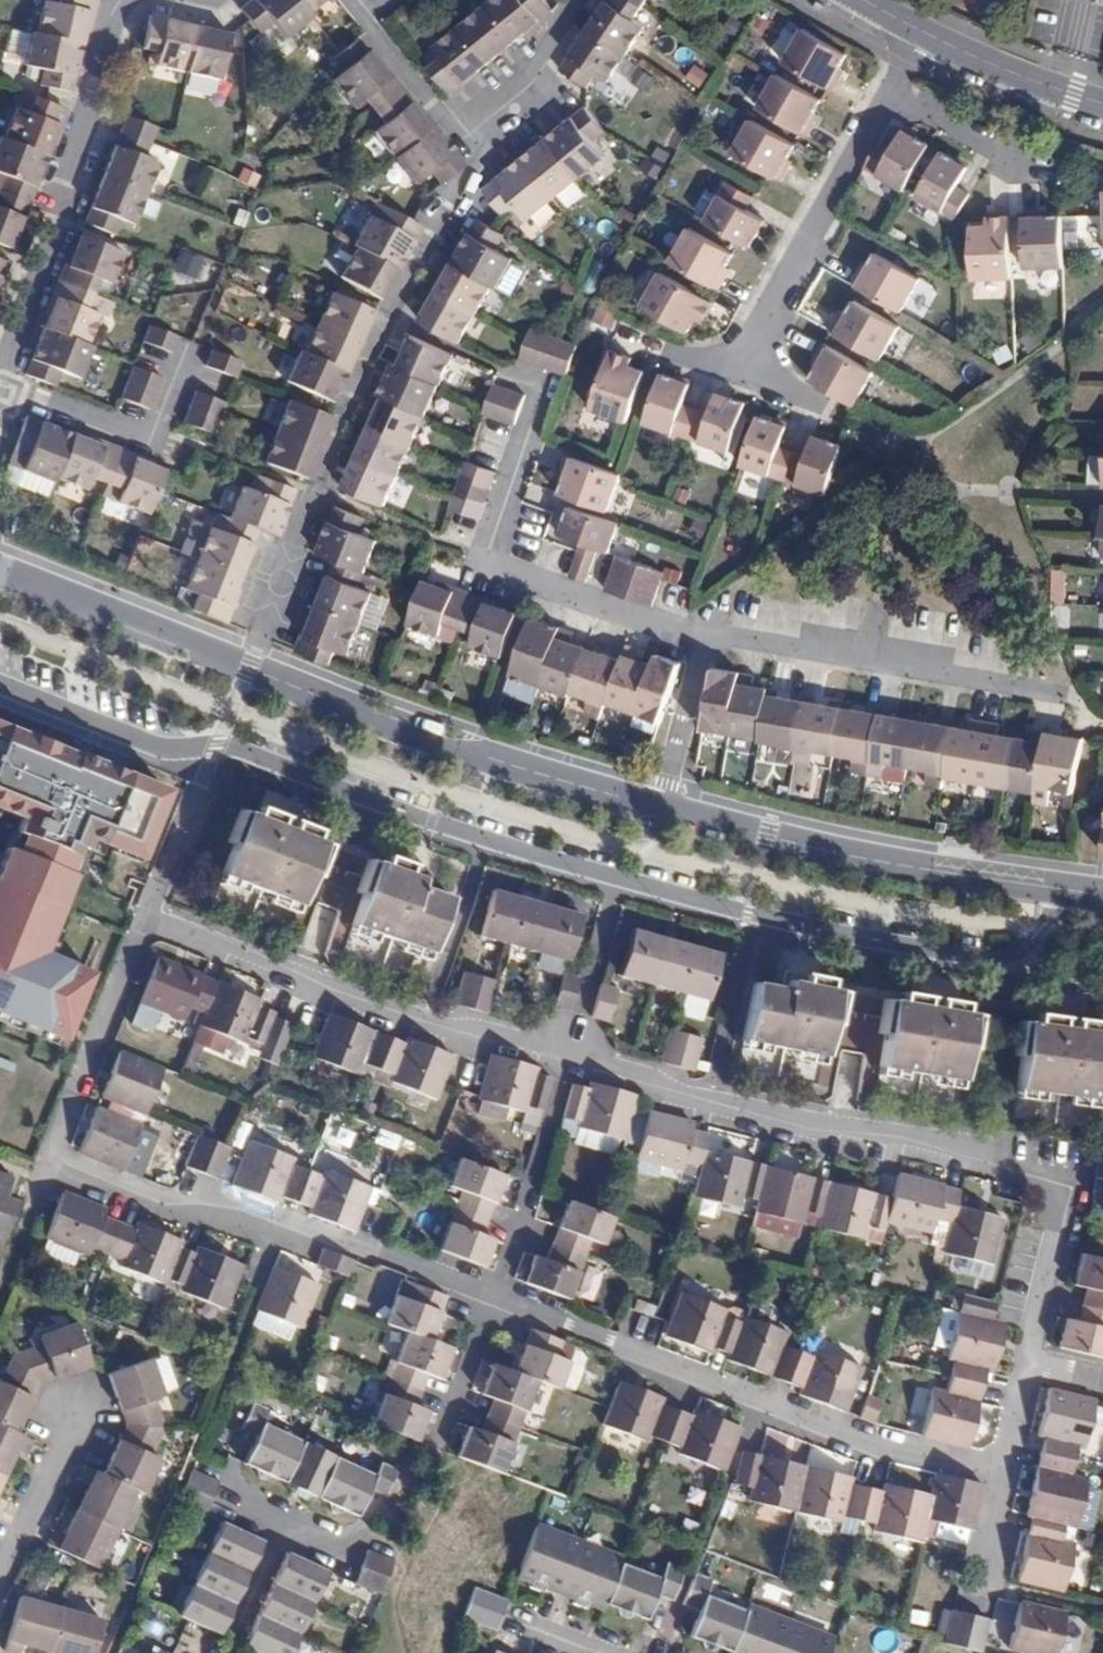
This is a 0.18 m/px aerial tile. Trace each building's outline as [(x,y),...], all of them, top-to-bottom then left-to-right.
[(57,2),(46,0),(44,0),(37,34),(82,44),(92,0),(57,0),(57,2)] [(261,35),(273,25),(285,39),(312,19),(308,14),(297,0),(252,0),(240,9),(261,35)] [(325,0),(297,0),(308,14),(325,0)] [(515,42),(532,28),(554,10),(546,0),(492,0),(486,5),(515,42)] [(645,7),(635,0),(608,0),(604,5),(588,29),(628,55),(646,27),(636,19),(645,7)] [(460,26),(490,62),(505,50),(515,42),(486,5),(460,26)] [(188,72),(198,28),(150,17),(142,49),(158,53),(155,65),(188,72)] [(429,66),(451,94),(475,74),(490,62),(460,26),(435,46),(442,57),(429,66)] [(223,68),(231,35),(198,28),(188,72),(219,79),(223,68)] [(610,84),(628,55),(588,29),(577,45),(561,70),(587,88),(598,75),(610,84)] [(800,32),(782,66),(832,94),(839,80),(834,77),(844,56),(800,32)] [(37,34),(33,33),(26,65),(44,69),(40,85),(46,86),(42,101),(65,110),(70,96),(72,92),(82,44),(37,34)] [(344,72),(368,52),(357,39),(340,53),(333,59),(344,72)] [(373,112),(399,90),(384,72),(368,52),(344,72),(331,81),(352,108),(363,100),(373,112)] [(819,102),(775,77),(757,112),(805,139),(813,124),(809,121),(819,102)] [(393,158),(430,129),(414,109),(399,90),(373,112),(383,123),(372,133),(393,158)] [(47,156),(65,110),(42,101),(23,93),(3,139),(47,156)] [(564,124),(547,139),(580,179),(606,157),(594,143),(606,131),(586,107),(564,124)] [(151,143),(156,128),(127,116),(121,131),(151,143)] [(792,146),(748,122),(729,155),(780,185),(788,169),(781,166),(792,146)] [(448,142),(434,126),(430,129),(393,158),(416,185),(430,173),(440,185),(466,164),(448,142)] [(146,157),(151,143),(121,131),(103,177),(147,195),(159,163),(146,157)] [(869,169),(909,191),(934,145),(908,131),(897,150),(884,144),(869,169)] [(28,202),(47,156),(3,139),(0,137),(0,173),(5,175),(0,187),(0,191),(28,202)] [(534,149),(522,159),(554,199),(580,179),(547,139),(534,149)] [(918,196),(958,220),(973,195),(961,188),(971,166),(944,151),(918,196)] [(554,199),(522,159),(506,172),(483,190),(503,215),(517,207),(529,221),(554,199)] [(85,224),(116,235),(121,221),(135,227),(147,195),(103,177),(85,224)] [(726,186),(703,225),(749,251),(763,225),(743,212),(750,198),(726,186)] [(10,249),(28,202),(0,191),(0,245),(10,249)] [(422,228),(393,212),(376,204),(352,246),(356,248),(398,272),(407,255),(422,228)] [(1067,267),(1065,213),(1043,214),(1043,209),(1026,210),(1027,269),(1067,267)] [(1017,280),(1014,218),(997,218),(997,227),(973,228),(976,281),(1017,280)] [(506,235),(489,225),(478,219),(466,239),(453,262),(494,286),(498,289),(515,259),(498,249),(506,235)] [(634,239),(646,244),(653,231),(643,226),(634,239)] [(686,230),(668,263),(719,293),(726,279),(722,276),(732,256),(686,230)] [(124,254),(80,236),(61,283),(94,296),(99,281),(112,285),(124,254)] [(390,285),(398,272),(356,248),(339,276),(381,300),(390,285)] [(854,283),(905,312),(924,278),(880,252),(868,271),(863,268),(854,283)] [(494,286),(453,262),(445,276),(437,291),(478,314),(494,286)] [(660,271),(639,307),(685,333),(696,315),(706,319),(714,303),(660,271)] [(94,296),(61,283),(44,328),(88,346),(101,315),(107,319),(114,303),(94,296)] [(478,314),(437,291),(429,305),(420,320),(462,343),(478,314)] [(369,323),(374,312),(330,293),(316,323),(360,343),(369,323)] [(834,331),(883,359),(902,324),(858,299),(847,319),(842,316),(834,331)] [(302,352),(347,372),(354,356),(360,343),(316,323),(302,352)] [(150,325),(144,342),(173,353),(179,337),(150,325)] [(88,346),(44,328),(25,375),(57,387),(63,372),(81,380),(93,348),(88,346)] [(537,362),(547,334),(531,329),(520,356),(537,362)] [(553,367),(563,340),(547,334),(537,362),(553,367)] [(441,385),(442,386),(455,355),(412,336),(407,348),(398,366),(441,385)] [(578,345),(563,340),(553,367),(569,373),(578,345)] [(812,377),(857,402),(877,368),(828,341),(818,356),(823,360),(812,377)] [(242,362),(212,350),(206,366),(235,378),(242,362)] [(285,382),(333,403),(340,386),(347,372),(302,352),(298,350),(285,382)] [(629,425),(646,374),(626,367),(628,358),(611,352),(592,411),(629,425)] [(567,376),(569,373),(553,367),(537,362),(520,356),(518,360),(567,376)] [(427,416),(441,385),(398,366),(393,364),(386,380),(379,394),(383,396),(427,416)] [(127,383),(157,394),(163,379),(133,367),(127,383)] [(647,425),(687,440),(698,410),(686,407),(692,385),(666,375),(647,425)] [(127,383),(121,398),(151,410),(157,394),(127,383)] [(494,384),(484,414),(500,419),(510,390),(494,384)] [(526,395),(510,390),(500,419),(515,425),(526,395)] [(196,391),(190,407),(219,419),(222,410),(225,403),(196,391)] [(698,410),(687,440),(730,455),(749,405),(720,394),(712,415),(698,410)] [(413,446),(427,416),(383,396),(376,412),(370,426),(413,446)] [(275,431),(319,448),(326,433),(332,417),(287,400),(275,431)] [(184,423),(213,434),(219,419),(190,407),(184,423)] [(26,417),(8,464),(24,470),(54,483),(56,478),(73,435),(26,417)] [(742,465),(784,479),(794,452),(780,448),(787,426),(759,417),(742,465)] [(399,476),(413,446),(370,426),(363,440),(356,456),(399,476)] [(263,462),(307,479),(315,459),(319,448),(275,431),(263,462)] [(119,453),(73,435),(56,478),(87,490),(93,478),(107,483),(119,453)] [(794,452),(784,479),(828,495),(846,445),(814,435),(807,456),(794,452)] [(165,471),(119,453),(107,483),(102,495),(148,514),(165,471)] [(399,476),(356,456),(349,473),(342,486),(386,506),(399,476)] [(619,475),(569,457),(563,473),(569,474),(562,495),(611,512),(623,477),(619,475)] [(497,472),(467,461),(461,477),(492,488),(497,472)] [(54,483),(24,470),(18,485),(48,498),(54,483)] [(287,511),(295,490),(256,475),(249,489),(241,487),(229,518),(259,530),(277,537),(287,511)] [(486,503),(492,488),(461,477),(456,493),(486,503)] [(456,493),(451,508),(480,519),(486,503),(456,493)] [(318,553),(336,560),(366,572),(378,541),(360,534),(367,519),(336,506),(325,533),(318,553)] [(584,544),(572,578),(579,580),(588,584),(601,551),(610,553),(620,526),(572,509),(562,536),(584,544)] [(715,522),(699,516),(694,531),(711,536),(715,522)] [(248,557),(259,530),(229,518),(222,533),(209,529),(197,559),(240,576),(248,557)] [(571,575),(575,549),(563,546),(558,573),(571,575)] [(618,556),(614,568),(633,576),(637,564),(618,556)] [(231,600),(240,576),(197,559),(186,589),(197,594),(191,609),(223,622),(231,600)] [(325,587),(318,607),(362,623),(373,593),(360,588),(363,580),(366,572),(336,560),(325,587)] [(625,597),(639,602),(652,569),(637,564),(633,576),(625,597)] [(606,590),(625,597),(633,576),(614,568),(606,590)] [(653,607),(666,574),(652,569),(639,602),(653,607)] [(376,586),(363,580),(360,588),(373,593),(376,586)] [(471,597),(424,580),(407,627),(440,638),(445,626),(459,630),(471,597)] [(197,594),(186,589),(180,605),(191,609),(197,594)] [(471,648),(502,659),(518,614),(471,597),(459,630),(475,635),(471,648)] [(310,626),(300,652),(332,665),(336,652),(350,655),(362,623),(318,607),(310,626)] [(510,677),(539,688),(561,627),(531,617),(510,677)] [(454,643),(459,630),(445,626),(440,638),(454,643)] [(539,688),(568,699),(569,694),(586,647),(571,642),(575,632),(561,627),(539,688)] [(622,660),(606,704),(635,715),(652,665),(637,659),(641,649),(627,644),(622,660)] [(586,647),(569,694),(590,701),(586,715),(600,720),(606,704),(622,660),(586,647)] [(656,655),(652,665),(635,715),(660,723),(681,664),(656,655)] [(714,668),(704,729),(730,734),(741,673),(714,668)] [(741,673),(730,734),(760,740),(768,694),(769,688),(753,686),(755,675),(741,673)] [(760,740),(760,743),(780,746),(797,749),(805,701),(768,694),(760,740)] [(842,707),(805,701),(797,749),(816,752),(834,755),(842,707)] [(879,714),(842,707),(834,755),(856,758),(871,762),(879,714)] [(917,720),(879,714),(871,762),(869,776),(887,779),(889,764),(909,768),(917,720)] [(970,730),(954,726),(945,778),(975,783),(986,721),(971,719),(970,730)] [(954,726),(917,720),(909,768),(929,771),(927,785),(943,787),(945,778),(954,726)] [(1000,724),(986,721),(975,783),(1005,787),(1014,737),(999,734),(1000,724)] [(23,818),(17,831),(23,833),(16,851),(7,847),(0,865),(0,882),(61,907),(74,875),(68,872),(79,846),(84,849),(89,837),(114,847),(115,844),(141,854),(167,790),(0,723),(0,808),(23,818)] [(1030,739),(1014,737),(1005,787),(1036,793),(1036,788),(1046,732),(1032,729),(1030,739)] [(1085,739),(1046,732),(1036,788),(1054,791),(1076,794),(1085,739)] [(778,760),(794,763),(797,749),(780,746),(778,760)] [(797,749),(794,763),(813,766),(816,752),(797,749)] [(871,762),(856,758),(853,773),(869,776),(871,762)] [(889,764),(887,779),(906,782),(909,768),(889,764)] [(1036,788),(1036,793),(1033,804),(1051,806),(1054,791),(1036,788)] [(281,815),(258,807),(254,818),(277,826),(281,815)] [(329,846),(315,841),(291,832),(277,826),(254,818),(240,813),(234,827),(227,844),(235,847),(231,852),(223,874),(250,885),(274,894),(299,904),(310,876),(317,879),(329,846)] [(315,841),(319,831),(296,822),(291,832),(315,841)] [(382,867),(406,876),(408,867),(385,859),(382,867)] [(403,944),(429,953),(448,898),(418,888),(421,881),(406,876),(382,867),(369,863),(358,893),(364,895),(353,926),(379,935),(403,944)] [(223,874),(219,884),(246,895),(250,885),(223,874)] [(0,882),(0,1013),(65,1038),(91,973),(41,953),(60,907),(0,882)] [(509,895),(493,891),(486,914),(480,935),(509,943),(521,898),(509,895)] [(296,914),(299,904),(274,894),(269,903),(296,914)] [(536,903),(521,898),(509,943),(537,951),(549,907),(536,903)] [(577,929),(581,915),(566,911),(549,907),(537,951),(568,959),(577,929)] [(376,943),(379,935),(353,926),(350,934),(376,943)] [(651,985),(664,939),(653,936),(633,930),(629,943),(620,976),(651,985)] [(679,993),(693,947),(681,944),(664,939),(651,985),(679,993)] [(426,961),(429,953),(403,944),(401,951),(426,961)] [(715,978),(721,955),(709,951),(693,947),(679,993),(707,1000),(715,978)] [(171,963),(158,958),(140,1002),(184,1019),(189,1009),(205,1014),(218,982),(202,975),(180,967),(177,973),(169,970),(171,963)] [(180,967),(171,963),(169,970),(177,973),(180,967)] [(455,1005),(472,1009),(481,976),(464,971),(455,1005)] [(571,1011),(580,978),(563,972),(554,1006),(571,1011)] [(829,979),(804,974),(801,984),(827,989),(829,979)] [(472,1009),(489,1014),(498,981),(481,976),(472,1009)] [(827,989),(801,984),(789,981),(786,991),(754,985),(743,1041),(771,1047),(796,1052),(823,1057),(829,1026),(835,1027),(842,992),(827,989)] [(233,988),(218,982),(205,1014),(200,1026),(242,1043),(246,1038),(263,1044),(272,1019),(275,1012),(259,1006),(262,999),(241,991),(239,998),(231,995),(233,988)] [(592,1017),(609,1022),(618,988),(601,984),(592,1017)] [(241,991),(233,988),(231,995),(239,998),(241,991)] [(924,996),(900,992),(899,1003),(922,1007),(924,996)] [(962,1002),(940,999),(939,1009),(960,1013),(962,1002)] [(922,1007),(899,1003),(884,1001),(878,1033),(883,1035),(879,1065),(906,1070),(931,1075),(958,1080),(964,1047),(970,1048),(976,1015),(960,1013),(939,1009),(922,1007)] [(331,1013),(320,1039),(313,1058),(357,1075),(362,1065),(377,1071),(390,1038),(353,1023),(350,1029),(343,1026),(345,1020),(331,1013)] [(1058,1017),(1036,1014),(1034,1023),(1058,1026),(1058,1017)] [(1097,1022),(1071,1018),(1070,1028),(1097,1031),(1097,1022)] [(348,1021),(345,1020),(343,1026),(350,1029),(353,1023),(348,1021)] [(1034,1023),(1018,1021),(1013,1054),(1021,1056),(1017,1086),(1044,1090),(1068,1093),(1098,1097),(1102,1067),(1102,1032),(1097,1031),(1070,1028),(1058,1026),(1034,1023)] [(686,1034),(669,1029),(660,1062),(677,1067),(686,1034)] [(677,1067),(694,1072),(702,1039),(686,1034),(677,1067)] [(390,1038),(377,1071),(394,1078),(390,1089),(432,1105),(442,1081),(452,1055),(438,1050),(436,1056),(426,1053),(429,1046),(409,1038),(406,1044),(390,1038)] [(771,1047),(743,1041),(741,1049),(769,1054),(771,1047)] [(432,1047),(429,1046),(426,1053),(436,1056),(438,1050),(432,1047)] [(164,1070),(120,1052),(112,1072),(118,1075),(115,1085),(108,1082),(102,1096),(146,1113),(164,1070)] [(821,1066),(823,1057),(796,1052),(795,1060),(821,1066)] [(526,1107),(542,1111),(552,1078),(535,1073),(537,1067),(515,1061),(513,1069),(504,1066),(505,1058),(492,1054),(480,1096),(479,1099),(523,1113),(526,1107)] [(513,1069),(515,1061),(511,1060),(505,1058),(504,1066),(513,1069)] [(906,1070),(879,1065),(877,1075),(905,1079),(906,1070)] [(118,1075),(112,1072),(110,1077),(108,1082),(115,1085),(118,1075)] [(958,1089),(958,1080),(931,1075),(931,1084),(958,1089)] [(623,1142),(636,1095),(621,1091),(619,1097),(611,1095),(613,1088),(591,1083),(589,1089),(573,1084),(564,1117),(580,1122),(578,1128),(623,1142)] [(1044,1090),(1017,1086),(1016,1096),(1043,1100),(1044,1090)] [(619,1097),(621,1091),(617,1089),(613,1088),(611,1095),(619,1097)] [(1097,1108),(1098,1097),(1068,1093),(1068,1102),(1097,1108)] [(522,1120),(539,1125),(542,1111),(526,1107),(523,1113),(522,1120)] [(140,1128),(97,1109),(92,1122),(97,1125),(92,1134),(88,1132),(80,1152),(123,1170),(140,1128)] [(705,1150),(708,1134),(692,1130),(693,1124),(670,1117),(668,1123),(660,1122),(662,1115),(648,1112),(637,1159),(680,1170),(682,1164),(700,1169),(705,1150)] [(575,1137),(578,1128),(580,1122),(564,1117),(559,1132),(575,1137)] [(97,1125),(92,1122),(90,1128),(88,1132),(92,1134),(97,1125)] [(215,1141),(198,1135),(186,1166),(202,1173),(215,1141)] [(228,1154),(231,1148),(215,1141),(202,1173),(218,1180),(228,1154)] [(296,1202),(308,1170),(292,1164),(293,1159),(250,1142),(243,1160),(234,1185),(248,1191),(250,1185),(259,1188),(255,1193),(277,1202),(280,1196),(296,1202)] [(758,1199),(767,1166),(750,1162),(728,1156),(726,1162),(718,1160),(720,1154),(705,1150),(700,1169),(693,1196),(738,1207),(742,1195),(758,1199)] [(488,1219),(495,1203),(503,1175),(459,1158),(449,1186),(461,1192),(455,1207),(488,1219)] [(821,1215),(829,1182),(813,1178),(791,1172),(789,1178),(780,1176),(781,1170),(767,1166),(758,1199),(756,1211),(800,1222),(804,1210),(821,1215)] [(324,1177),(308,1170),(296,1202),(312,1208),(310,1215),(331,1223),(333,1217),(340,1220),(338,1225),(353,1231),(364,1203),(369,1188),(326,1171),(324,1177)] [(18,1203),(5,1198),(14,1178),(0,1173),(0,1248),(18,1203)] [(957,1205),(960,1191),(944,1186),(922,1181),(921,1188),(911,1186),(913,1178),(898,1175),(892,1198),(887,1219),(930,1231),(933,1218),(952,1223),(957,1205)] [(918,1180),(913,1178),(911,1186),(921,1188),(922,1181),(918,1180)] [(866,1226),(883,1230),(887,1219),(892,1198),(875,1194),(852,1188),(852,1193),(842,1191),(843,1186),(829,1182),(821,1215),(818,1228),(863,1238),(866,1226)] [(250,1185),(248,1191),(252,1192),(255,1193),(259,1188),(250,1185)] [(77,1198),(63,1193),(45,1237),(48,1238),(79,1250),(89,1254),(92,1247),(108,1253),(121,1222),(105,1215),(107,1210),(85,1202),(82,1206),(75,1204),(77,1198)] [(603,1244),(613,1217),(603,1213),(569,1200),(560,1228),(553,1244),(585,1256),(591,1240),(603,1244)] [(1002,1217),(957,1205),(952,1223),(945,1250),(990,1262),(1002,1217)] [(482,1236),(488,1219),(455,1207),(440,1250),(484,1267),(494,1239),(482,1236)] [(333,1224),(338,1225),(340,1220),(333,1217),(331,1223),(333,1224)] [(168,1277),(181,1246),(183,1240),(168,1233),(165,1239),(157,1236),(159,1230),(139,1222),(137,1228),(121,1222),(108,1253),(123,1259),(121,1266),(165,1284),(168,1277)] [(168,1233),(159,1230),(157,1236),(165,1239),(168,1233)] [(79,1250),(48,1238),(42,1254),(71,1266),(79,1250)] [(569,1300),(585,1256),(553,1244),(547,1260),(533,1255),(523,1282),(569,1300)] [(220,1254),(199,1245),(196,1253),(181,1246),(168,1277),(184,1282),(182,1290),(224,1307),(242,1263),(228,1257),(225,1264),(219,1261),(220,1254)] [(317,1266),(349,1277),(355,1261),(323,1249),(317,1266)] [(1102,1310),(1102,1258),(1082,1253),(1074,1285),(1086,1288),(1083,1305),(1102,1310)] [(228,1257),(220,1254),(219,1261),(225,1264),(228,1257)] [(275,1267),(257,1310),(301,1326),(319,1284),(297,1276),(295,1281),(286,1277),(289,1273),(275,1267)] [(402,1281),(386,1323),(400,1329),(409,1332),(432,1341),(441,1313),(447,1297),(416,1285),(402,1281)] [(952,1290),(947,1309),(957,1312),(962,1293),(952,1290)] [(744,1313),(745,1310),(728,1303),(726,1308),(684,1291),(667,1336),(679,1340),(682,1334),(691,1337),(689,1345),(710,1353),(712,1347),(728,1354),(744,1313)] [(992,1320),(996,1303),(962,1293),(957,1312),(992,1320)] [(753,1297),(746,1314),(773,1324),(778,1311),(776,1306),(753,1297)] [(1083,1305),(1078,1322),(1066,1318),(1059,1347),(1102,1358),(1102,1310),(1083,1305)] [(947,1309),(944,1308),(935,1345),(950,1349),(955,1332),(953,1330),(957,1312),(947,1309)] [(953,1359),(948,1376),(983,1385),(988,1368),(994,1370),(1000,1346),(995,1344),(996,1337),(1002,1338),(1005,1324),(992,1320),(957,1312),(953,1330),(955,1332),(950,1349),(948,1358),(953,1359)] [(786,1383),(800,1347),(784,1341),(788,1331),(773,1324),(746,1314),(744,1313),(728,1354),(726,1359),(739,1365),(742,1359),(750,1361),(748,1368),(770,1376),(786,1383)] [(14,1353),(13,1355),(39,1383),(90,1365),(75,1322),(39,1336),(41,1343),(14,1353)] [(400,1329),(390,1359),(398,1362),(409,1332),(400,1329)] [(560,1357),(564,1341),(532,1329),(526,1345),(516,1373),(537,1381),(552,1386),(561,1390),(572,1362),(560,1357)] [(398,1362),(391,1378),(423,1390),(429,1375),(442,1379),(453,1349),(432,1341),(409,1332),(398,1362)] [(682,1334),(679,1340),(689,1345),(691,1337),(682,1334)] [(816,1353),(800,1347),(786,1383),(802,1389),(800,1395),(820,1402),(823,1396),(830,1399),(828,1406),(844,1412),(861,1365),(818,1347),(816,1353)] [(13,1355),(1,1381),(0,1381),(0,1425),(15,1432),(39,1383),(13,1355)] [(390,1359),(384,1375),(391,1378),(398,1362),(390,1359)] [(739,1365),(748,1368),(750,1361),(742,1359),(739,1365)] [(127,1425),(165,1428),(155,1398),(164,1395),(151,1360),(109,1374),(127,1425)] [(494,1399),(488,1415),(519,1427),(527,1407),(537,1381),(516,1373),(493,1364),(481,1394),(494,1399)] [(983,1385),(948,1376),(945,1391),(934,1389),(921,1436),(968,1447),(972,1429),(967,1426),(968,1420),(975,1421),(980,1401),(983,1385)] [(391,1378),(374,1425),(419,1442),(430,1412),(417,1407),(423,1390),(391,1378)] [(619,1379),(608,1408),(602,1425),(645,1442),(648,1436),(664,1442),(677,1410),(660,1404),(663,1397),(644,1389),(641,1396),(632,1392),(635,1386),(619,1379)] [(537,1381),(527,1407),(543,1412),(552,1386),(537,1381)] [(644,1389),(635,1386),(632,1392),(641,1396),(644,1389)] [(1087,1445),(1097,1401),(1050,1390),(1048,1399),(1055,1401),(1051,1413),(1045,1411),(1040,1435),(1044,1437),(1040,1453),(1076,1462),(1080,1444),(1087,1445)] [(823,1396),(820,1402),(828,1406),(830,1399),(823,1396)] [(1055,1401),(1048,1399),(1045,1411),(1051,1413),(1055,1401)] [(246,1463),(286,1481),(308,1439),(266,1420),(272,1408),(257,1401),(244,1429),(259,1436),(246,1463)] [(677,1410),(664,1442),(681,1448),(679,1454),(722,1471),(739,1426),(726,1421),(723,1427),(716,1424),(718,1418),(695,1409),(693,1416),(677,1410)] [(469,1427),(457,1457),(501,1474),(519,1427),(488,1415),(482,1432),(469,1427)] [(726,1421),(718,1418),(716,1424),(723,1427),(726,1421)] [(15,1432),(0,1425),(0,1474),(4,1475),(15,1450),(26,1456),(33,1441),(15,1432)] [(153,1455),(165,1428),(127,1425),(103,1475),(135,1490),(143,1493),(159,1458),(153,1455)] [(286,1481),(316,1495),(338,1453),(308,1439),(286,1481)] [(743,1451),(735,1484),(753,1488),(751,1500),(795,1510),(806,1465),(792,1462),(790,1468),(779,1466),(780,1459),(760,1455),(743,1451)] [(338,1453),(316,1495),(358,1515),(371,1488),(386,1495),(399,1469),(382,1461),(378,1472),(338,1453)] [(1073,1476),(1076,1462),(1040,1453),(1036,1469),(1032,1489),(1039,1491),(1036,1501),(1029,1499),(1025,1515),(1032,1516),(1067,1525),(1072,1527),(1084,1480),(1073,1476)] [(792,1462),(780,1459),(779,1466),(790,1468),(792,1462)] [(77,1510),(116,1529),(135,1490),(103,1475),(85,1465),(78,1480),(89,1485),(77,1510)] [(806,1465),(795,1510),(807,1514),(841,1523),(843,1517),(859,1521),(867,1487),(850,1483),(852,1476),(831,1471),(830,1477),(820,1475),(820,1468),(806,1465)] [(831,1471),(820,1468),(820,1475),(830,1477),(831,1471)] [(183,1502),(209,1513),(222,1482),(196,1471),(183,1502)] [(926,1519),(972,1530),(983,1484),(968,1481),(966,1487),(957,1483),(958,1478),(937,1473),(931,1496),(926,1519)] [(962,1479),(958,1478),(957,1483),(966,1487),(968,1481),(962,1479)] [(867,1487),(859,1521),(875,1525),(874,1530),(921,1541),(926,1519),(931,1496),(917,1492),(915,1497),(906,1496),(908,1490),(886,1484),(884,1491),(867,1487)] [(1039,1491),(1032,1489),(1029,1499),(1036,1501),(1039,1491)] [(97,1568),(116,1529),(77,1510),(64,1535),(54,1530),(47,1544),(75,1558),(97,1568)] [(1018,1579),(1064,1591),(1075,1542),(1065,1539),(1067,1525),(1032,1516),(1028,1533),(1023,1554),(1031,1557),(1028,1564),(1021,1562),(1018,1579)] [(210,1551),(251,1571),(265,1539),(225,1520),(210,1551)] [(551,1577),(564,1583),(580,1540),(538,1523),(519,1575),(532,1580),(547,1585),(551,1577)] [(578,1589),(575,1596),(590,1602),(603,1607),(605,1602),(622,1560),(624,1556),(580,1540),(564,1583),(578,1589)] [(274,1582),(317,1601),(331,1571),(289,1550),(274,1582)] [(236,1603),(251,1571),(210,1551),(195,1584),(236,1603)] [(391,1571),(395,1560),(371,1551),(358,1581),(383,1593),(391,1571)] [(1023,1554),(1021,1562),(1028,1564),(1031,1557),(1023,1554)] [(622,1560),(605,1602),(618,1607),(637,1614),(648,1618),(659,1593),(673,1598),(685,1567),(669,1560),(664,1576),(622,1560)] [(691,1634),(732,1651),(748,1609),(707,1593),(712,1578),(695,1570),(684,1602),(700,1609),(691,1634)] [(561,1591),(564,1583),(551,1577),(547,1585),(561,1591)] [(544,1592),(547,1585),(532,1580),(530,1586),(544,1592)] [(259,1613),(302,1634),(317,1601),(274,1582),(259,1613)] [(561,1591),(575,1596),(578,1589),(564,1583),(561,1591)] [(222,1634),(236,1603),(195,1584),(180,1615),(222,1634)] [(510,1601),(476,1588),(463,1619),(498,1632),(510,1601)] [(590,1602),(575,1596),(572,1603),(586,1609),(590,1602)] [(60,1609),(19,1598),(3,1651),(11,1652),(19,1652),(22,1643),(49,1651),(60,1609)] [(1066,1613),(1020,1602),(1016,1621),(1021,1622),(1018,1632),(1013,1631),(1010,1647),(1032,1652),(1057,1652),(1066,1613)] [(732,1651),(731,1652),(780,1652),(793,1621),(750,1604),(748,1609),(732,1651)] [(637,1614),(618,1607),(619,1616),(628,1619),(637,1614)] [(102,1621),(60,1609),(49,1651),(57,1652),(93,1652),(102,1621)] [(945,1644),(961,1648),(969,1615),(952,1611),(946,1638),(945,1644)] [(302,1634),(259,1613),(245,1644),(265,1652),(293,1652),(302,1634)] [(961,1648),(979,1652),(986,1619),(969,1615),(961,1648)] [(793,1621),(780,1652),(829,1652),(835,1637),(793,1621)] [(1016,1621),(1013,1631),(1018,1632),(1021,1622),(1016,1621)]
